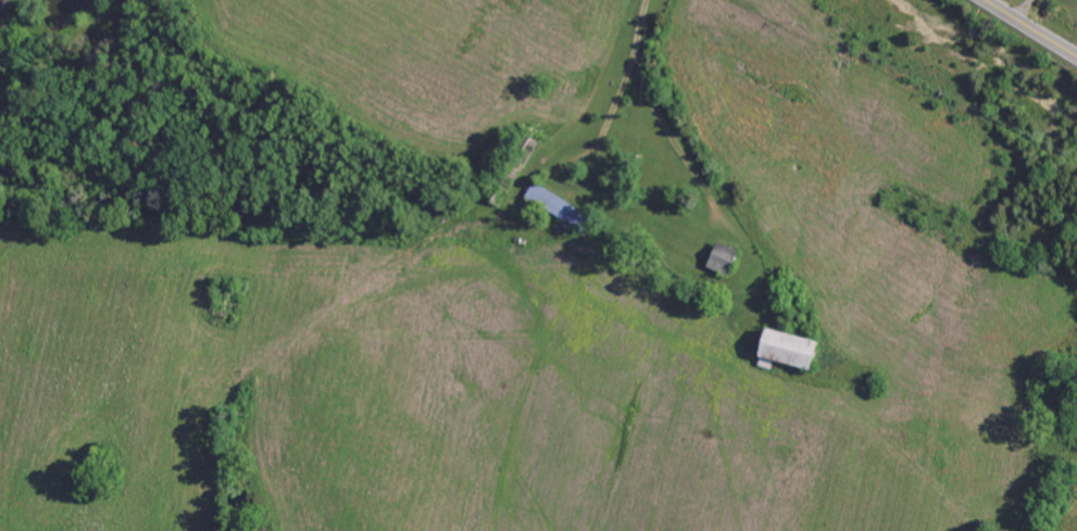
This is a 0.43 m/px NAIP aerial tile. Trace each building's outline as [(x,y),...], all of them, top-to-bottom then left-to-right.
[(589,231),(597,215),(534,184),(526,200),(589,231)] [(710,267),(733,276),(743,251),(721,242),(710,267)] [(828,342),(771,328),(762,367),(774,370),(776,360),(820,371),(828,342)]
